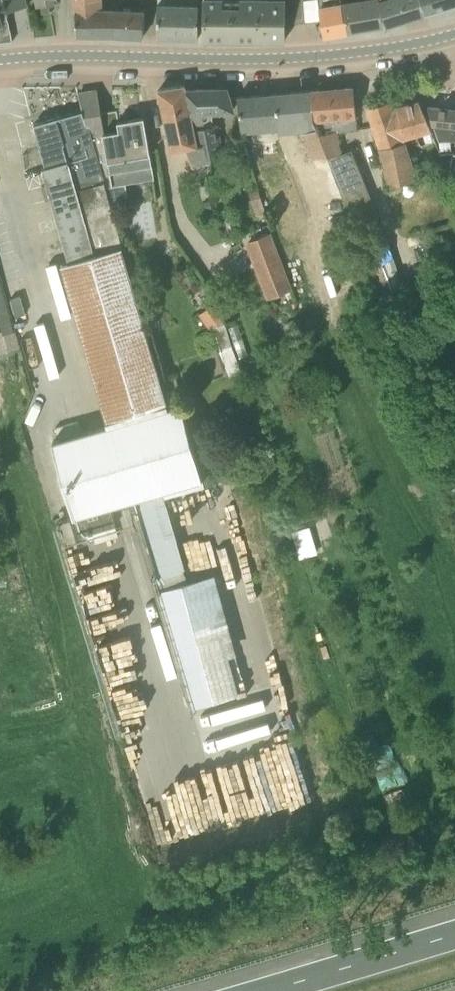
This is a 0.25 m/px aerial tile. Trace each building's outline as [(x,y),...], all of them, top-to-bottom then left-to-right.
[(13,40),(7,9),(28,6),(27,0),(0,0),(0,41),(13,40)] [(100,10),(99,0),(74,0),(77,33),(109,34),(144,35),(146,12),(100,10)] [(180,0),(159,0),(158,36),(178,37),(180,0)] [(178,37),(198,38),(199,4),(199,0),(180,0),(178,37)] [(203,38),(286,38),(285,23),(284,0),(203,0),(203,38)] [(306,0),(284,0),(285,23),(306,22),(306,0)] [(342,4),(341,0),(306,0),(306,22),(322,21),(324,34),(349,30),(342,4)] [(379,0),(355,0),(356,2),(342,4),(349,30),(386,24),(379,0)] [(386,24),(425,12),(421,0),(379,0),(386,24)] [(454,2),(454,0),(421,0),(425,12),(454,2)] [(103,85),(103,106),(115,105),(115,84),(103,85)] [(198,145),(185,89),(185,84),(159,89),(172,150),(186,148),(192,166),(210,162),(210,160),(210,157),(206,143),(198,145)] [(342,179),(348,199),(356,220),(375,213),(350,151),(339,156),(335,131),(358,128),(353,86),(314,89),(316,117),(323,132),(334,158),(342,179)] [(193,88),(185,89),(198,145),(206,143),(210,157),(210,160),(225,157),(218,124),(211,125),(210,119),(204,120),(203,111),(233,109),(227,87),(193,88)] [(348,199),(342,179),(334,158),(323,132),(316,117),(314,89),(238,96),(241,131),(278,127),(278,132),(303,129),(314,155),(308,158),(326,208),(348,199)] [(104,131),(103,122),(101,112),(98,90),(79,93),(82,109),(85,130),(104,181),(112,180),(112,179),(108,159),(107,159),(103,131),(104,131)] [(407,150),(412,148),(419,164),(440,156),(433,140),(421,144),(415,132),(405,137),(396,107),(391,109),(388,101),(369,106),(381,149),(405,143),(407,150)] [(405,137),(415,132),(429,126),(419,101),(396,107),(405,137)] [(429,106),(432,122),(433,122),(439,138),(452,137),(454,137),(454,109),(429,106)] [(104,181),(85,130),(82,109),(33,122),(45,167),(70,160),(78,189),(104,181)] [(153,172),(144,116),(119,120),(117,110),(101,112),(103,122),(104,131),(103,131),(107,159),(108,159),(112,179),(153,172)] [(416,177),(407,150),(405,143),(381,149),(391,186),(416,177)] [(122,245),(104,181),(78,189),(70,160),(45,167),(43,168),(47,185),(43,186),(46,200),(51,199),(68,260),(58,262),(59,265),(122,245)] [(255,214),(263,212),(255,189),(247,191),(255,214)] [(211,201),(203,203),(205,210),(213,208),(211,201)] [(266,297),(292,288),(271,231),(245,240),(266,297)] [(65,285),(108,425),(170,409),(168,401),(123,245),(122,245),(59,265),(65,285)] [(374,274),(396,268),(391,249),(369,255),(374,274)] [(16,316),(26,313),(21,295),(11,298),(16,316)] [(209,327),(223,318),(215,305),(200,314),(209,327)] [(1,329),(0,329),(0,352),(18,347),(11,326),(1,329)] [(250,355),(246,332),(222,336),(225,359),(250,355)] [(79,520),(112,511),(110,505),(131,498),(133,505),(204,485),(189,432),(199,429),(190,395),(168,401),(170,409),(108,425),(53,440),(79,520)] [(79,520),(83,534),(116,524),(112,511),(79,520)] [(302,556),(320,551),(314,523),(295,528),(302,556)]
